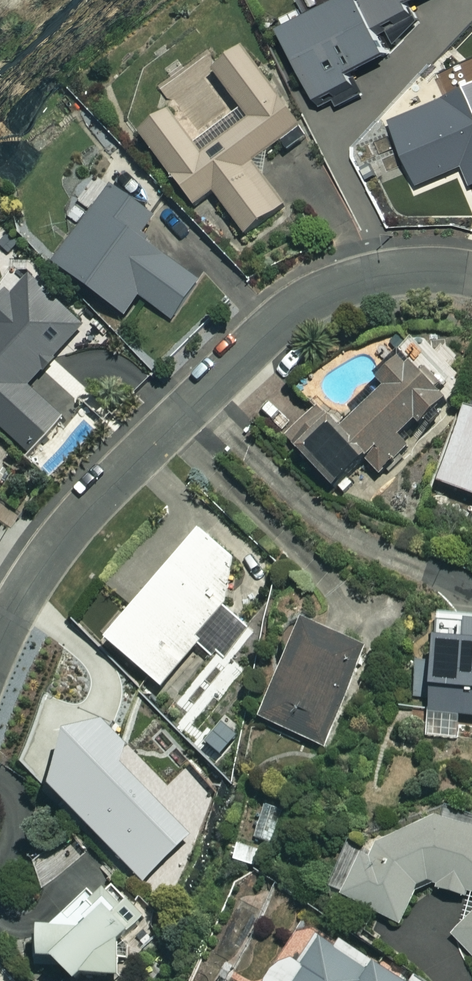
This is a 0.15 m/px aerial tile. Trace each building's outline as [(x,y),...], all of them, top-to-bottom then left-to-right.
[(301,1),(311,20),(287,32),(325,108),(369,86),(365,77),(397,61),(392,52),(432,32),(421,10),(441,0),(303,0),(301,1)] [(217,77),(244,114),(198,148),(175,117),(145,140),(198,212),(217,197),(248,240),(286,212),(254,169),(305,132),(247,55),(217,77)] [(398,127),(422,191),(470,173),(471,179),(471,99),(398,127)] [(184,244),(116,196),(61,273),(128,320),(143,300),(174,322),(202,283),(172,261),(184,244)] [(5,298),(0,303),(0,427),(34,457),(91,393),(58,364),(88,330),(30,278),(10,301),(5,298)] [(454,414),(406,361),(381,384),(393,397),(384,406),(375,396),(340,428),(322,408),(288,439),(340,497),(370,469),(381,481),(454,414)] [(442,487),(471,498),(471,409),(442,487)] [(112,647),(163,691),(230,613),(240,567),(206,538),(112,647)] [(370,660),(309,632),(267,724),(328,752),(370,660)] [(438,651),(435,720),(471,722),(471,632),(470,653),(438,651)] [(136,756),(111,731),(76,744),(58,797),(145,883),(187,841),(160,815),(165,810),(124,769),(136,756)] [(349,906),(401,929),(417,892),(436,886),(471,905),(470,924),(456,936),(471,954),(471,840),(438,832),(371,864),(349,906)] [(67,980),(118,980),(126,979),(124,977),(147,952),(132,939),(151,917),(118,887),(106,900),(95,890),(60,930),(52,923),(43,934),(49,965),(67,980)] [(384,970),(377,979),(330,951),(311,980),(395,980),(384,970)]
